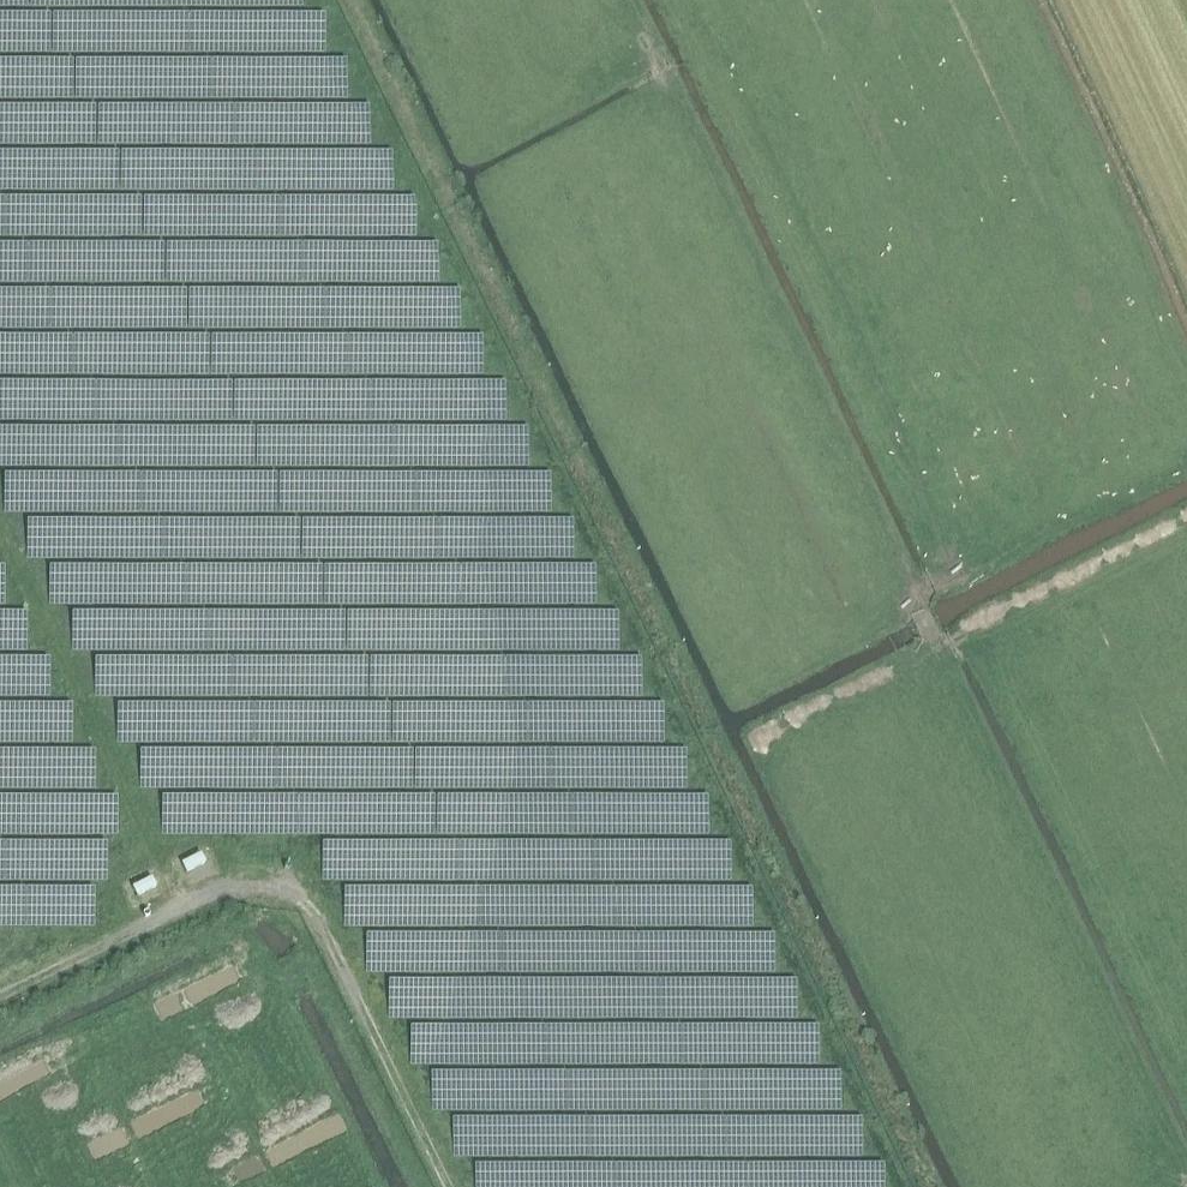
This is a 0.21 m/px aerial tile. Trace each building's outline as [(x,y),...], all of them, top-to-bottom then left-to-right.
[(200,854),(181,863),(186,872),(204,863),(200,854)] [(136,896),(155,887),(151,877),(132,887),(136,896)]
